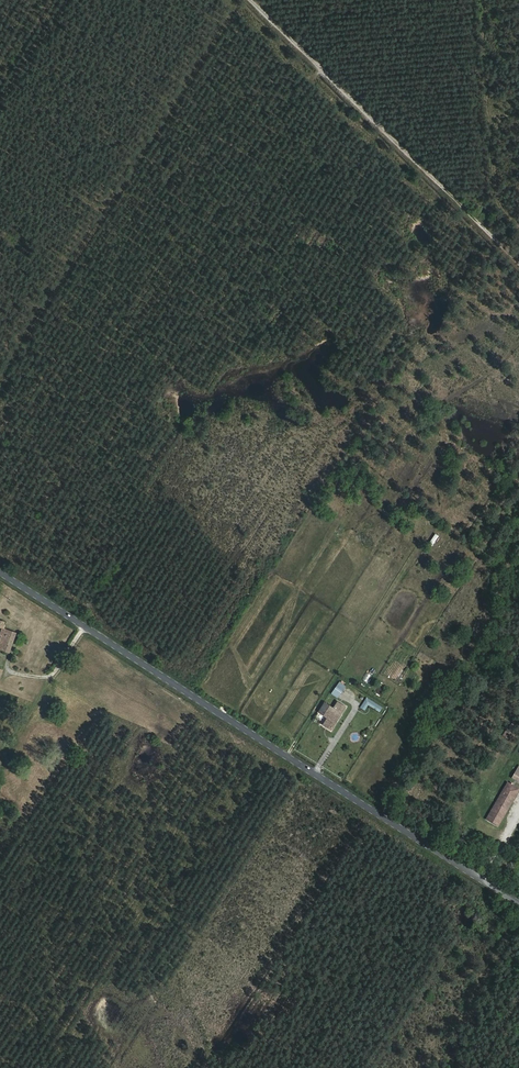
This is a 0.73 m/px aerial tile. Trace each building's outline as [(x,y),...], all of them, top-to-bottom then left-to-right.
[(3,628),(0,636),(0,638),(0,650),(8,653),(15,633),(3,628)] [(343,698),(347,693),(339,688),(336,693),(343,698)] [(326,701),(319,712),(329,718),(336,708),(326,701)] [(329,718),(326,721),(323,726),(332,732),(348,708),(340,702),(336,708),(329,718)] [(319,712),(317,715),(326,721),(329,718),(319,712)] [(501,795),(514,802),(518,794),(518,788),(508,782),(501,795)] [(501,795),(486,820),(499,828),(514,802),(501,795)]
